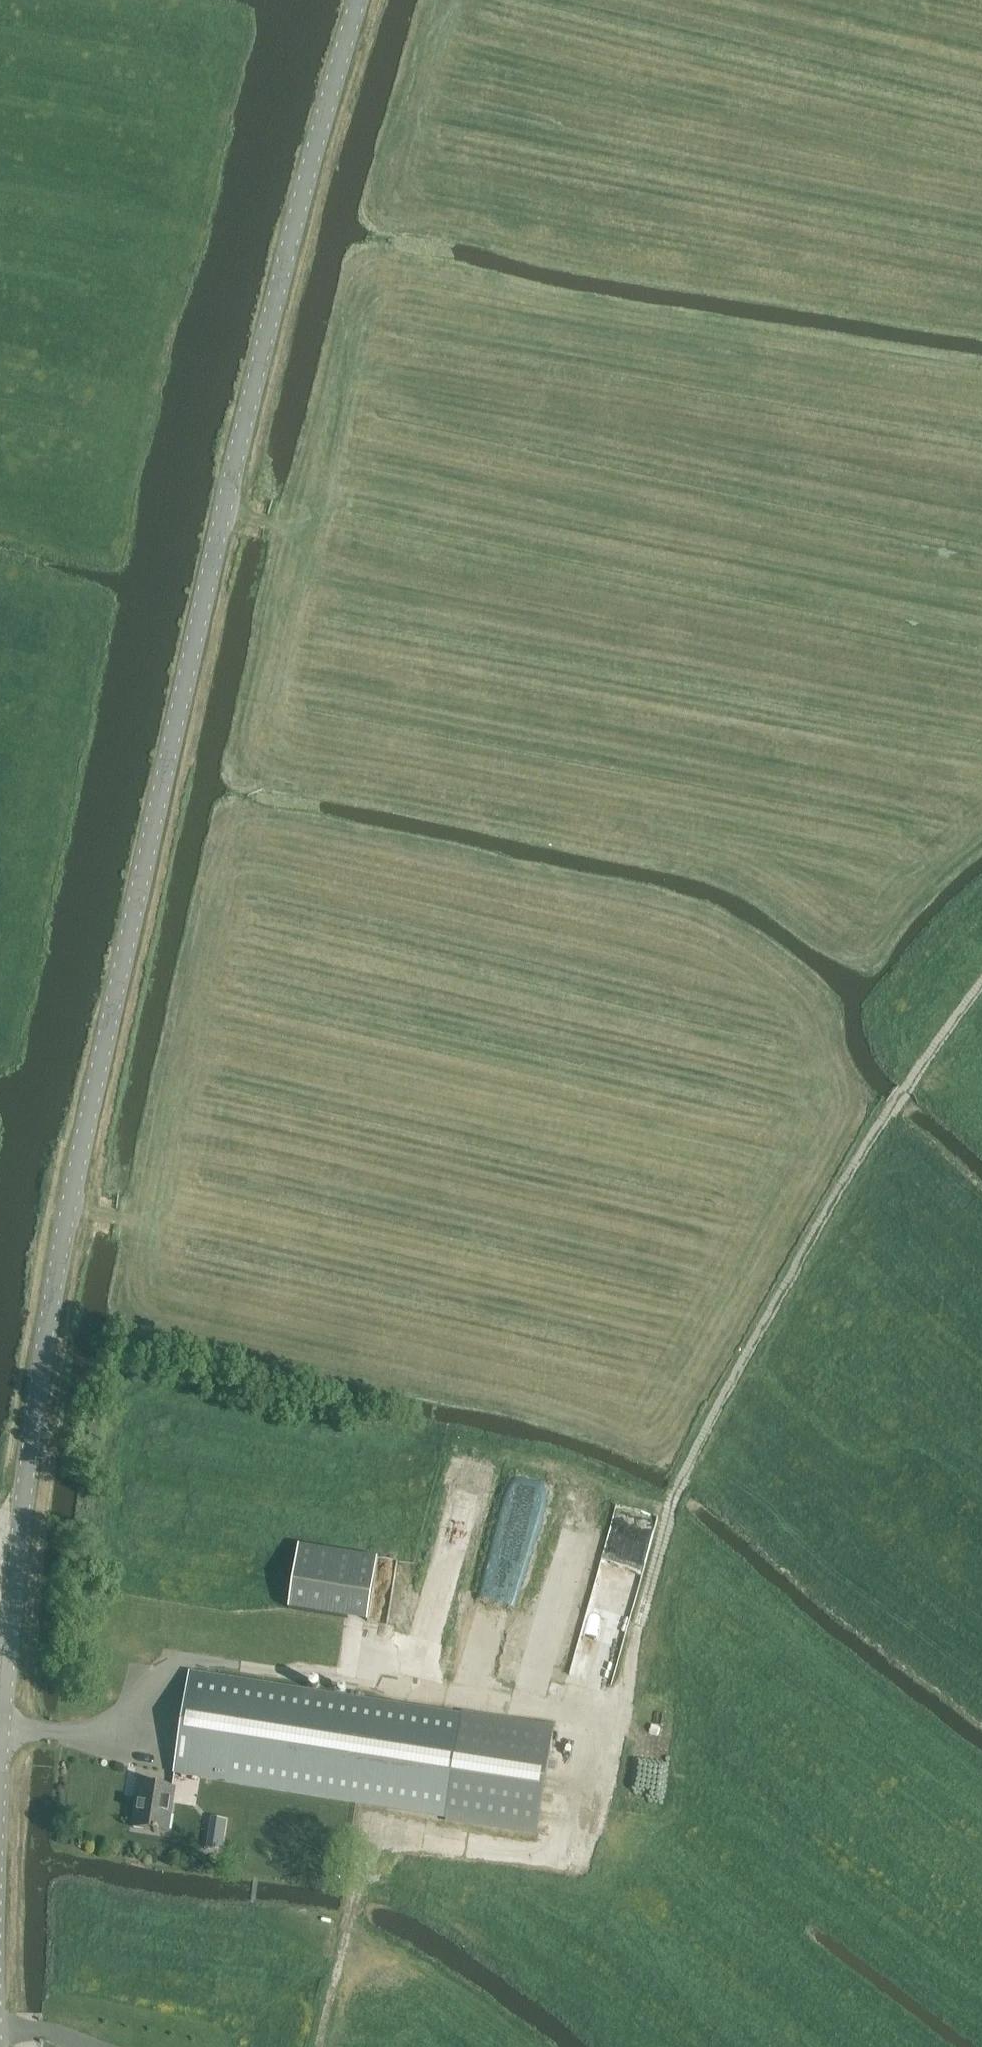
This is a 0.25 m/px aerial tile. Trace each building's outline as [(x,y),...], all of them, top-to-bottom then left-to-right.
[(570,1488),(551,1546),(580,1556),(599,1498),(570,1488)] [(277,1607),(376,1622),(386,1559),(287,1544),(277,1607)] [(540,1582),(532,1605),(570,1618),(573,1607),(566,1605),(570,1592),(540,1582)] [(602,1656),(621,1659),(626,1624),(607,1622),(607,1628),(614,1629),(612,1647),(603,1646),(602,1656)] [(462,1715),(462,1717),(190,1674),(174,1773),(446,1816),(446,1819),(536,1833),(553,1730),(462,1715)] [(133,1827),(167,1833),(174,1789),(140,1783),(133,1827)]
